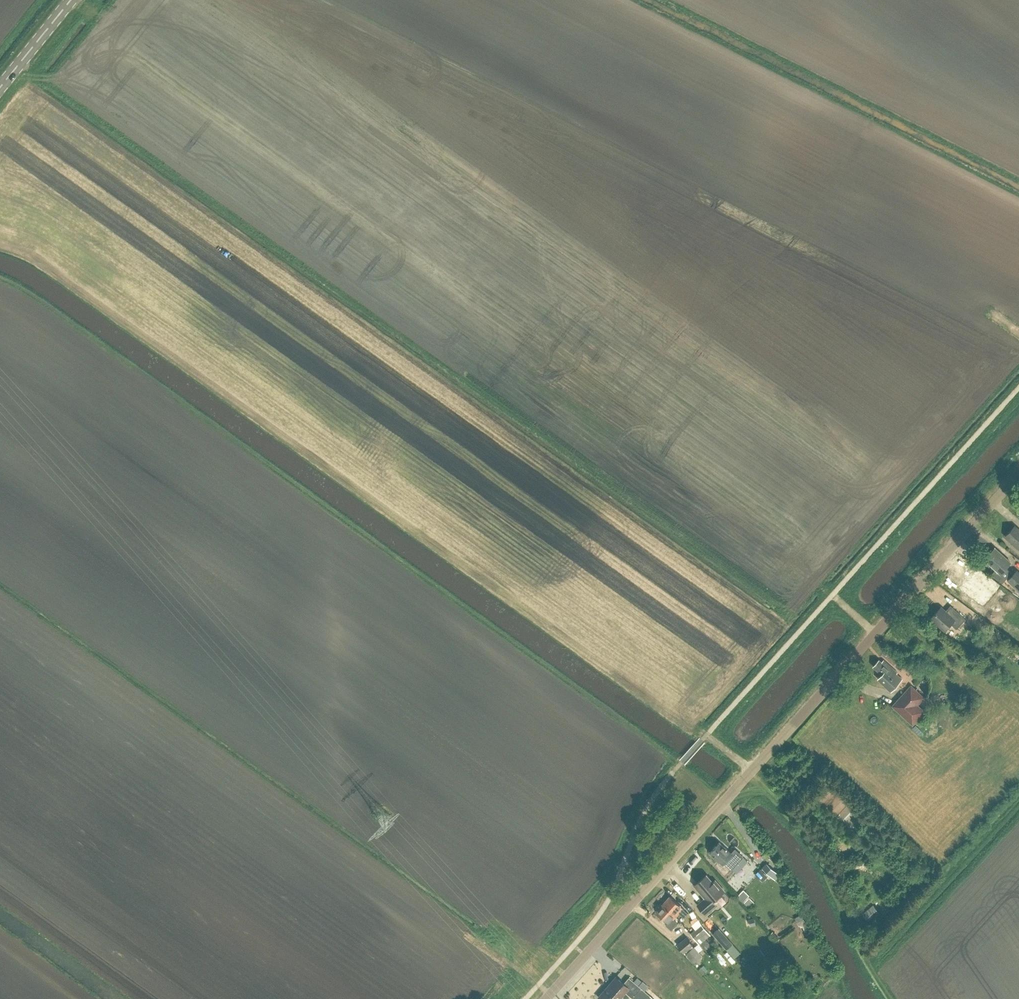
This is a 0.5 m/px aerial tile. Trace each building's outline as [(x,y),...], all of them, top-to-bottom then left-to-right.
[(1015,525),(1006,536),(1018,547),(1018,529),(1015,525)] [(1002,583),(1012,572),(1006,567),(1010,562),(995,548),(985,559),(996,569),(992,573),(1002,583)] [(1008,580),(1018,590),(1018,571),(1017,569),(1008,580)] [(991,578),(986,584),(974,573),(962,586),(981,603),(992,590),(994,593),(1000,586),(991,578)] [(950,614),(941,606),(931,617),(945,630),(951,623),(956,628),(966,618),(955,609),(950,614)] [(882,662),(879,659),(873,666),(882,674),(878,678),(891,690),(902,678),(897,673),(897,672),(884,660),(882,662)] [(913,724),(925,710),(918,704),(925,696),(911,684),(892,705),(913,724)] [(846,825),(860,810),(828,781),(814,796),(846,825)] [(733,853),(720,841),(710,851),(724,864),(725,862),(733,868),(744,856),(736,849),(733,853)] [(763,867),(775,879),(780,874),(767,862),(763,867)] [(757,873),(764,880),(768,876),(761,869),(757,873)] [(713,882),(707,874),(697,883),(696,887),(706,897),(698,904),(706,913),(713,907),(710,903),(725,890),(715,880),(713,882)] [(743,888),(736,896),(742,901),(749,894),(743,888)] [(675,915),(679,911),(685,917),(688,913),(682,907),(683,907),(670,896),(663,904),(675,915)] [(748,896),(743,902),(748,907),(754,901),(748,896)] [(673,918),(675,915),(663,904),(656,911),(668,922),(667,924),(672,929),(679,923),(673,918)] [(873,904),(862,913),(869,921),(880,912),(873,904)] [(802,913),(796,916),(800,925),(806,922),(802,913)] [(691,933),(700,943),(706,938),(711,934),(702,924),(691,933)] [(684,952),(685,951),(694,944),(687,936),(678,944),(684,952)] [(732,942),(726,948),(734,957),(740,951),(732,942)] [(693,963),(703,955),(695,945),(685,953),(693,963)] [(628,977),(623,983),(616,977),(598,996),(601,998),(619,998),(625,992),(633,998),(654,998),(628,977)] [(573,998),(576,998),(580,995),(573,989),(568,994),(573,998)]
